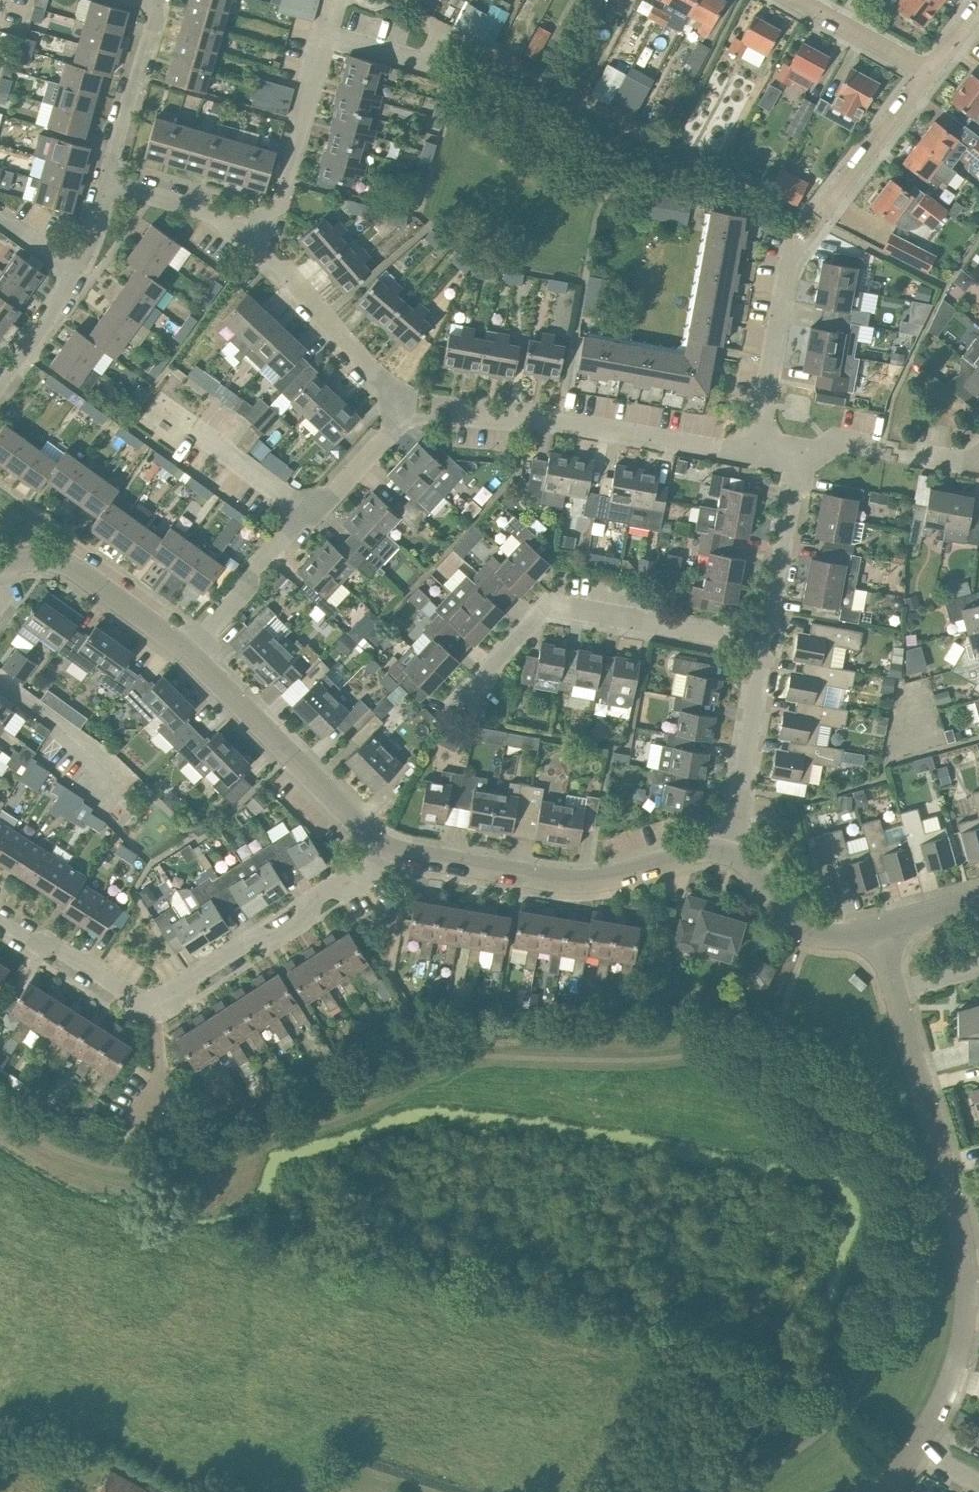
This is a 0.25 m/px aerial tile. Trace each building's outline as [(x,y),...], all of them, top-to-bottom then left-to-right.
[(35,6),(45,10),(48,0),(37,0),(35,6)] [(85,21),(122,32),(129,10),(93,0),(91,0),(90,2),(83,0),(79,3),(77,12),(78,17),(85,19),(85,21)] [(166,80),(205,92),(231,0),(189,0),(166,80)] [(278,11),(313,21),(319,0),(281,0),(278,11)] [(696,0),(667,0),(666,3),(688,14),(696,0)] [(726,0),(696,0),(688,14),(702,21),(697,32),(706,37),(726,0)] [(934,0),(899,0),(894,6),(921,27),(939,4),(934,0)] [(492,3),(475,35),(492,44),(508,12),(492,3)] [(646,16),(656,21),(662,10),(652,5),(646,16)] [(45,10),(35,6),(32,18),(42,21),(45,10)] [(671,15),(662,10),(656,21),(665,26),(671,15)] [(767,55),(771,47),(780,30),(754,15),(741,39),(736,37),(727,52),(741,59),(748,45),(767,55)] [(122,32),(85,21),(79,43),(116,53),(122,32)] [(540,26),(535,35),(525,53),(536,58),(550,32),(540,26)] [(23,49),(33,52),(36,40),(27,37),(23,49)] [(815,81),(820,74),(829,56),(802,42),(789,66),(784,63),(776,78),(789,85),(792,80),(808,89),(813,80),(815,81)] [(116,53),(79,43),(73,64),(103,72),(110,74),(116,53)] [(33,52),(23,49),(19,61),(29,64),(33,52)] [(349,55),(344,72),(377,82),(380,71),(388,73),(390,66),(349,55)] [(66,62),(60,83),(97,93),(103,72),(73,64),(66,62)] [(626,73),(607,63),(592,93),(611,103),(620,85),(626,73)] [(611,103),(610,104),(635,117),(638,111),(654,78),(630,66),(626,73),(620,85),(611,103)] [(0,86),(0,89),(9,91),(12,79),(10,78),(13,70),(5,67),(0,86)] [(851,68),(832,104),(858,118),(864,107),(864,108),(878,83),(851,68)] [(377,82),(344,72),(340,89),(381,101),(382,95),(374,93),(377,82)] [(972,73),(950,100),(974,119),(978,112),(978,79),(972,73)] [(295,88),(275,82),(259,78),(251,105),(287,115),(295,88)] [(453,84),(442,81),(440,90),(451,94),(453,84)] [(91,115),(97,93),(60,83),(54,104),(91,115)] [(151,88),(148,98),(156,101),(159,91),(151,88)] [(0,89),(0,100),(6,102),(9,91),(0,89)] [(381,101),(340,89),(335,106),(372,117),(372,116),(368,115),(371,105),(379,107),(381,101)] [(821,98),(814,110),(822,115),(829,103),(821,98)] [(804,99),(786,132),(797,137),(815,105),(804,99)] [(225,104),(214,101),(212,111),(223,113),(225,104)] [(668,106),(660,102),(651,118),(659,122),(668,106)] [(91,115),(54,104),(47,126),(85,137),(91,115)] [(372,117),(335,106),(335,107),(339,108),(334,124),(375,136),(377,130),(368,128),(372,117)] [(433,116),(445,119),(447,109),(435,107),(433,116)] [(443,128),(445,119),(433,116),(431,125),(443,128)] [(265,190),(276,151),(156,117),(145,156),(265,190)] [(934,121),(918,142),(952,168),(968,147),(934,121)] [(375,136),(334,124),(329,141),(362,150),(365,140),(373,142),(375,136)] [(47,158),(84,168),(90,146),(42,133),(36,153),(47,157),(47,158)] [(423,149),(434,153),(437,144),(425,140),(423,149)] [(362,150),(329,141),(324,158),(365,169),(367,163),(359,161),(362,150)] [(967,156),(978,166),(978,141),(967,156)] [(956,171),(952,168),(918,142),(903,162),(936,188),(942,180),(947,183),(956,171)] [(434,153),(423,149),(420,157),(432,161),(434,153)] [(78,189),(84,168),(47,158),(41,179),(78,189)] [(363,176),(365,169),(324,158),(319,176),(351,185),(355,173),(363,176)] [(781,168),(770,192),(797,205),(808,182),(781,168)] [(427,177),(416,173),(413,182),(425,186),(427,177)] [(78,189),(41,179),(33,177),(30,185),(38,188),(35,201),(62,209),(61,214),(70,217),(78,189)] [(914,184),(908,193),(890,179),(871,204),(898,225),(901,227),(904,228),(907,229),(911,229),(915,228),(918,227),(920,226),(924,222),(932,228),(948,208),(926,191),(924,192),(914,184)] [(425,186),(413,182),(410,192),(422,195),(425,186)] [(639,203),(651,205),(653,194),(642,192),(639,203)] [(649,217),(688,224),(692,200),(653,194),(651,205),(649,217)] [(357,213),(360,202),(351,199),(347,210),(357,213)] [(956,216),(963,207),(956,201),(949,211),(956,216)] [(369,205),(360,202),(357,213),(366,216),(369,205)] [(685,354),(584,336),(578,369),(707,393),(712,366),(718,367),(719,360),(712,359),(715,343),(722,344),(745,215),(712,209),(685,354)] [(388,223),(397,224),(398,213),(389,213),(388,223)] [(407,214),(398,213),(397,224),(406,225),(407,214)] [(311,253),(343,225),(339,220),(332,226),(325,217),(299,239),(311,253)] [(152,223),(139,242),(167,262),(180,243),(152,223)] [(349,231),(343,225),(311,253),(323,266),(348,244),(342,237),(349,231)] [(432,244),(440,235),(432,228),(425,237),(432,244)] [(891,231),(882,249),(927,272),(936,254),(891,231)] [(447,241),(440,235),(432,244),(439,250),(447,241)] [(349,245),(348,244),(323,266),(334,279),(367,251),(356,238),(349,245)] [(127,259),(138,267),(154,279),(167,262),(139,242),(127,259)] [(372,257),(367,251),(334,279),(346,293),(372,271),(365,263),(372,257)] [(16,252),(3,271),(32,291),(45,273),(16,252)] [(458,267),(466,258),(459,252),(451,261),(458,267)] [(823,261),(819,283),(854,290),(858,268),(862,268),(864,257),(839,253),(837,264),(823,261)] [(473,264),(466,258),(458,267),(465,273),(473,264)] [(484,278),(486,267),(473,264),(471,275),(484,278)] [(165,287),(154,279),(138,267),(125,285),(153,305),(165,287)] [(513,283),(515,271),(506,269),(504,282),(513,283)] [(0,275),(0,294),(20,308),(32,291),(3,271),(0,275)] [(515,271),(513,283),(522,285),(524,273),(515,271)] [(613,280),(590,275),(583,314),(606,318),(613,280)] [(356,303),(370,315),(398,283),(393,279),(388,285),(379,277),(356,303)] [(556,291),(558,279),(549,277),(547,289),(556,291)] [(558,279),(556,291),(565,293),(568,281),(558,279)] [(217,280),(208,291),(215,296),(223,284),(217,280)] [(383,327),(405,302),(397,295),(403,287),(398,283),(370,315),(383,327)] [(863,291),(854,290),(819,283),(815,304),(830,307),(828,318),(852,323),(867,325),(870,312),(860,310),(863,291)] [(153,305),(125,285),(113,302),(140,322),(153,305)] [(207,308),(215,296),(208,291),(200,303),(207,308)] [(222,318),(237,332),(262,306),(247,292),(222,318)] [(2,336),(8,341),(19,326),(13,321),(21,310),(20,308),(0,294),(0,339),(2,336)] [(938,335),(954,305),(941,299),(926,329),(938,335)] [(127,339),(140,322),(113,302),(100,320),(127,339)] [(397,338),(424,306),(420,302),(414,310),(405,302),(383,327),(397,338)] [(902,302),(900,318),(922,320),(924,305),(902,302)] [(277,320),(262,306),(237,332),(230,340),(240,349),(235,355),(240,360),(246,353),(277,320)] [(424,306),(397,338),(410,350),(432,325),(424,318),(430,311),(424,306)] [(191,314),(183,326),(189,331),(198,319),(191,314)] [(811,326),(807,348),(843,354),(847,333),(850,334),(852,323),(828,318),(826,329),(811,326)] [(127,339),(100,320),(87,337),(104,349),(115,357),(127,339)] [(261,367),(267,360),(292,334),(277,320),(246,353),(261,367)] [(901,320),(899,332),(918,335),(923,324),(901,320)] [(189,331),(183,326),(174,337),(181,342),(189,331)] [(461,368),(469,327),(463,326),(461,335),(450,332),(444,365),(461,368)] [(461,368),(480,372),(486,339),(473,336),(475,328),(469,327),(461,368)] [(104,349),(87,337),(76,329),(63,346),(91,366),(104,349)] [(504,333),(498,332),(496,341),(486,339),(480,372),(496,375),(504,333)] [(523,372),(541,375),(549,333),(543,332),(541,341),(529,339),(523,372)] [(504,333),(496,375),(514,378),(520,345),(508,343),(510,334),(504,333)] [(555,334),(549,333),(541,375),(559,378),(565,345),(553,343),(555,334)] [(273,383),(282,392),(310,363),(302,355),(307,349),(292,334),(267,360),(282,374),(273,383)] [(971,344),(974,347),(965,357),(978,368),(978,334),(971,344)] [(78,385),(91,366),(63,346),(50,365),(78,385)] [(839,375),(843,354),(807,348),(803,370),(818,372),(816,383),(840,388),(842,375),(839,375)] [(157,361),(164,366),(172,355),(165,349),(157,361)] [(965,357),(965,358),(962,356),(959,375),(956,375),(954,377),(946,386),(967,402),(974,393),(978,396),(978,368),(965,357)] [(156,377),(164,366),(157,361),(149,372),(156,377)] [(306,414),(331,388),(316,375),(319,371),(310,363),(282,392),(306,414)] [(194,380),(203,369),(196,364),(188,375),(194,380)] [(220,381),(203,369),(194,380),(210,392),(220,381)] [(54,388),(59,380),(51,374),(46,382),(54,388)] [(74,391),(59,380),(54,388),(68,398),(74,391)] [(227,404),(236,393),(220,381),(210,392),(227,404)] [(131,396),(139,401),(147,390),(140,384),(131,396)] [(345,402),(331,388),(306,414),(321,428),(345,402)] [(236,393),(227,404),(236,410),(244,399),(236,393)] [(139,401),(131,396),(123,407),(131,412),(139,401)] [(253,423),(270,405),(261,398),(244,416),(253,423)] [(81,407),(92,415),(97,408),(86,400),(81,407)] [(360,416),(345,402),(321,428),(314,435),(330,449),(360,416)] [(279,414),(270,405),(253,423),(263,432),(279,414)] [(109,416),(97,408),(92,415),(103,423),(109,416)] [(3,464),(23,437),(5,424),(0,430),(0,462),(3,464)] [(116,432),(127,440),(132,433),(121,425),(116,432)] [(144,441),(132,433),(127,440),(138,449),(144,441)] [(23,437),(3,464),(20,477),(41,449),(23,437)] [(403,459),(444,497),(467,472),(449,455),(442,464),(418,442),(403,459)] [(41,449),(20,477),(38,490),(46,478),(58,462),(41,449)] [(151,479),(161,465),(166,458),(156,450),(151,458),(155,461),(145,475),(151,479)] [(46,478),(64,491),(84,463),(66,451),(58,462),(46,478)] [(565,493),(572,456),(551,452),(545,483),(529,480),(525,503),(541,506),(544,489),(565,493)] [(594,460),(572,456),(565,493),(586,497),(583,514),(595,516),(599,493),(588,491),(594,460)] [(166,458),(161,465),(163,467),(171,472),(173,474),(179,467),(166,458)] [(279,476),(287,464),(279,459),(271,470),(279,476)] [(444,497),(403,459),(388,475),(412,496),(404,505),(421,521),(444,497)] [(101,476),(84,463),(64,491),(81,504),(101,476)] [(287,464),(279,476),(286,481),(294,470),(287,464)] [(631,506),(638,468),(616,464),(610,495),(599,493),(595,516),(606,518),(607,511),(630,516),(632,506),(631,506)] [(163,467),(159,473),(166,479),(171,472),(163,467)] [(638,468),(631,506),(632,506),(630,516),(628,524),(660,530),(669,482),(658,479),(659,472),(638,468)] [(719,496),(717,508),(752,515),(756,493),(736,489),(738,478),(713,474),(709,495),(719,496)] [(119,489),(101,476),(81,504),(98,516),(110,501),(119,489)] [(197,491),(202,484),(191,476),(186,483),(197,491)] [(294,478),(290,483),(297,488),(299,488),(302,484),(294,478)] [(214,492),(202,484),(197,491),(208,499),(214,492)] [(823,492),(819,514),(854,520),(858,499),(863,499),(865,488),(840,484),(838,495),(823,492)] [(933,526),(945,528),(951,492),(930,488),(928,502),(916,500),(908,542),(920,544),(922,534),(930,536),(933,526)] [(421,521),(404,505),(397,513),(373,491),(359,507),(386,531),(399,517),(413,530),(421,521)] [(951,492),(945,528),(943,538),(978,544),(978,537),(978,519),(970,517),(974,496),(951,492)] [(472,500),(461,512),(471,520),(482,508),(472,500)] [(90,528),(108,540),(127,513),(110,501),(98,516),(90,528)] [(232,517),(237,509),(226,501),(221,508),(232,517)] [(702,540),(726,544),(728,533),(748,537),(752,515),(717,508),(700,505),(696,530),(703,531),(702,540)] [(399,544),(359,507),(343,524),(367,545),(360,552),(377,568),(399,544)] [(249,517),(237,509),(232,517),(236,519),(242,524),(243,525),(249,517)] [(145,526),(127,513),(108,540),(125,553),(145,526)] [(828,549),(852,553),(854,542),(850,541),(854,520),(819,514),(815,536),(830,538),(828,549)] [(500,548),(509,556),(534,580),(550,563),(535,549),(542,541),(515,515),(505,526),(513,533),(500,548)] [(232,517),(213,543),(222,550),(242,524),(236,519),(232,517)] [(664,522),(662,531),(670,532),(672,524),(664,522)] [(462,557),(482,532),(472,524),(452,549),(462,557)] [(162,538),(145,526),(125,553),(143,566),(151,554),(162,538)] [(171,527),(162,538),(151,554),(168,567),(188,539),(171,527)] [(206,552),(188,539),(168,567),(186,580),(206,552)] [(377,568),(360,552),(352,562),(328,540),(314,556),(340,580),(355,564),(369,576),(377,568)] [(696,572),(705,574),(741,580),(744,558),(724,555),(726,544),(702,540),(696,572)] [(851,554),(852,553),(828,549),(826,560),(811,558),(807,579),(855,588),(861,556),(851,554)] [(224,565),(206,552),(186,580),(204,593),(224,565)] [(667,553),(665,564),(681,566),(682,555),(667,553)] [(340,580),(314,556),(298,572),(322,594),(314,602),(316,604),(325,613),(331,618),(340,609),(334,603),(348,588),(340,580)] [(520,596),(534,580),(509,556),(500,565),(494,556),(478,572),(497,590),(504,581),(520,596)] [(588,556),(586,566),(594,568),(597,558),(588,556)] [(642,557),(638,578),(651,581),(655,560),(642,557)] [(489,597),(497,590),(478,572),(472,579),(467,575),(451,592),(490,628),(505,612),(489,597)] [(741,580),(705,574),(703,586),(693,584),(692,590),(689,605),(714,609),(716,598),(737,602),(741,580)] [(851,609),(855,588),(807,579),(803,601),(818,604),(816,615),(859,622),(861,610),(851,609)] [(418,588),(409,598),(420,609),(430,598),(418,588)] [(36,645),(42,636),(66,604),(47,590),(34,608),(32,607),(31,609),(33,611),(17,631),(36,645)] [(474,644),(490,628),(451,592),(435,609),(440,613),(433,621),(451,639),(459,630),(474,644)] [(967,630),(978,627),(978,603),(976,604),(973,592),(944,600),(950,621),(963,618),(967,630)] [(60,649),(74,628),(83,616),(66,604),(42,636),(59,648),(60,649)] [(318,621),(325,613),(316,604),(308,613),(318,621)] [(253,666),(279,641),(291,628),(268,605),(248,626),(256,634),(238,652),(253,666)] [(410,645),(444,677),(459,660),(444,646),(451,639),(433,621),(410,645)] [(813,662),(830,665),(834,645),(858,650),(862,631),(812,622),(810,632),(799,630),(793,659),(804,661),(813,663),(813,662)] [(356,623),(348,631),(358,642),(366,633),(356,623)] [(90,674),(97,664),(115,639),(96,625),(88,637),(74,628),(60,649),(59,648),(57,650),(90,674)] [(951,670),(978,663),(978,627),(967,630),(968,634),(966,634),(960,644),(965,647),(951,670)] [(345,632),(334,643),(346,655),(358,643),(345,632)] [(139,675),(138,674),(125,664),(133,652),(115,639),(97,664),(106,671),(99,681),(120,697),(122,695),(122,694),(139,675)] [(287,649),(279,641),(253,666),(269,683),(287,665),(299,676),(320,655),(308,643),(305,646),(297,639),(287,649)] [(536,676),(560,681),(562,667),(563,667),(567,646),(542,642),(538,662),(525,660),(521,682),(535,684),(536,676)] [(429,693),(444,677),(410,645),(387,669),(406,687),(414,679),(429,693)] [(921,645),(907,649),(907,675),(922,670),(920,661),(925,660),(921,645)] [(894,646),(892,661),(901,662),(903,648),(894,646)] [(14,674),(27,657),(17,649),(4,667),(14,674)] [(575,669),(563,667),(562,667),(560,681),(558,689),(572,692),(573,683),(596,688),(597,687),(599,674),(600,674),(604,653),(579,649),(575,669)] [(597,687),(596,688),(594,696),(608,699),(611,705),(628,707),(633,703),(641,660),(616,655),(612,676),(600,674),(599,674),(597,687)] [(27,657),(14,674),(23,681),(36,664),(27,657)] [(688,676),(684,696),(684,697),(698,699),(697,700),(718,704),(722,679),(702,675),(704,662),(675,657),(672,673),(688,676)] [(307,721),(341,687),(326,673),(331,667),(322,658),(301,679),(310,688),(292,706),(307,721)] [(813,663),(804,661),(802,671),(791,669),(786,699),(797,701),(796,700),(822,705),(822,704),(823,704),(827,684),(853,689),(856,671),(830,665),(813,662),(813,663)] [(951,670),(975,683),(972,688),(978,692),(978,663),(951,670)] [(157,714),(179,691),(163,675),(153,685),(140,672),(138,674),(139,675),(122,694),(122,695),(141,713),(141,720),(146,724),(157,714)] [(79,725),(86,715),(46,688),(39,698),(79,725)] [(177,750),(197,730),(185,718),(195,708),(179,691),(157,714),(165,722),(157,730),(177,750)] [(334,695),(307,721),(323,737),(341,719),(349,728),(370,707),(361,698),(349,710),(334,695)] [(684,697),(684,696),(677,695),(674,709),(681,711),(676,734),(677,734),(691,737),(711,741),(716,716),(695,712),(697,700),(698,699),(684,697)] [(4,728),(16,712),(0,700),(0,725),(4,728)] [(796,700),(797,701),(795,710),(784,708),(779,738),(790,740),(789,739),(814,744),(815,743),(816,743),(827,746),(831,725),(844,728),(848,709),(823,705),(823,704),(822,704),(822,705),(796,700)] [(424,706),(418,712),(431,724),(437,718),(424,706)] [(361,774),(387,749),(372,734),(384,722),(375,713),(355,733),(363,742),(346,759),(361,774)] [(50,729),(41,722),(36,729),(46,736),(50,729)] [(956,740),(952,728),(944,731),(947,743),(956,740)] [(212,769),(213,770),(235,748),(218,731),(208,741),(197,730),(177,750),(204,776),(212,769)] [(677,734),(676,734),(669,733),(667,746),(662,745),(659,767),(670,769),(670,770),(684,772),(684,774),(704,778),(709,752),(689,749),(691,737),(677,734)] [(841,748),(827,746),(816,743),(815,743),(814,744),(789,739),(790,740),(788,749),(777,747),(772,777),(808,784),(813,762),(838,767),(841,748)] [(25,768),(32,757),(36,751),(27,744),(26,744),(25,743),(19,752),(15,749),(10,758),(25,768)] [(235,748),(213,770),(221,778),(213,786),(232,805),(252,785),(240,773),(250,763),(235,748)] [(387,749),(361,774),(377,790),(403,765),(387,749)] [(410,758),(420,768),(422,761),(414,753),(410,758)] [(32,757),(25,768),(22,774),(19,778),(38,790),(50,771),(36,762),(37,760),(32,757)] [(22,774),(25,768),(10,758),(6,764),(22,774)] [(670,769),(659,767),(654,766),(650,792),(662,794),(661,801),(664,802),(663,808),(698,814),(702,789),(682,786),(684,774),(684,772),(670,770),(670,769)] [(449,802),(459,803),(464,774),(442,770),(441,780),(427,777),(420,820),(437,823),(437,819),(445,821),(449,802)] [(488,778),(464,774),(459,803),(472,805),(468,825),(476,826),(476,829),(490,832),(497,793),(486,791),(488,778)] [(527,815),(532,785),(510,782),(508,794),(497,793),(490,832),(503,834),(504,831),(512,833),(516,813),(527,815)] [(57,783),(52,792),(59,797),(65,788),(57,783)] [(544,788),(532,785),(527,815),(539,817),(535,836),(544,838),(543,841),(557,843),(564,804),(542,800),(544,788)] [(70,820),(82,801),(80,800),(81,799),(72,794),(73,793),(65,788),(59,797),(50,811),(59,817),(61,814),(70,820)] [(972,792),(978,816),(957,822),(968,859),(978,856),(978,790),(972,792)] [(564,804),(557,843),(571,846),(571,843),(579,844),(583,825),(595,827),(600,797),(588,795),(586,808),(564,804)] [(71,819),(82,826),(85,823),(90,813),(91,812),(93,808),(82,801),(70,820),(71,820),(71,819)] [(914,862),(915,862),(931,858),(934,869),(956,862),(946,825),(940,827),(937,815),(921,819),(917,806),(899,811),(906,836),(907,836),(914,862)] [(98,817),(91,812),(90,813),(85,823),(92,827),(98,817)] [(918,873),(915,862),(914,862),(907,836),(906,836),(886,841),(879,816),(861,821),(868,846),(876,872),(877,873),(892,868),(895,879),(918,873)] [(92,827),(99,831),(105,821),(98,817),(92,827)] [(199,819),(191,827),(199,835),(209,829),(199,819)] [(13,830),(0,822),(0,851),(13,830)] [(868,846),(848,851),(841,828),(823,833),(837,884),(854,879),(857,890),(880,883),(877,873),(876,872),(868,846)] [(31,842),(13,830),(0,851),(0,862),(13,870),(31,842)] [(271,842),(284,863),(294,857),(306,876),(327,863),(309,836),(299,843),(290,830),(271,842)] [(31,882),(49,853),(31,842),(13,870),(31,882)] [(275,869),(284,863),(271,842),(242,861),(268,901),(288,889),(275,869)] [(128,848),(120,843),(114,853),(122,858),(128,848)] [(122,858),(129,863),(135,853),(128,848),(122,858)] [(50,893),(68,865),(49,853),(31,882),(50,893)] [(268,901),(242,861),(212,880),(226,901),(235,894),(248,914),(268,901)] [(84,875),(68,865),(50,893),(68,905),(82,882),(81,881),(84,875)] [(216,907),(226,901),(212,880),(210,877),(191,889),(190,889),(185,887),(181,888),(176,890),(208,940),(229,926),(216,907)] [(82,923),(101,894),(82,882),(68,905),(63,912),(82,923)] [(208,940),(176,890),(173,894),(172,899),(172,903),(173,906),(154,918),(176,952),(186,946),(190,952),(208,940)] [(430,959),(434,939),(440,904),(426,901),(427,896),(422,895),(422,893),(417,892),(409,935),(423,937),(420,957),(430,959)] [(101,894),(82,923),(100,935),(119,905),(101,894)] [(457,943),(463,908),(450,905),(450,900),(445,899),(446,897),(441,896),(440,904),(434,939),(447,942),(443,961),(453,963),(457,943)] [(719,905),(688,896),(683,912),(699,917),(697,924),(681,920),(674,946),(705,954),(708,942),(736,950),(744,921),(716,913),(719,905)] [(464,900),(463,908),(457,943),(470,945),(466,966),(477,968),(480,947),(486,912),(473,909),(474,904),(469,903),(469,901),(464,900)] [(535,969),(538,950),(544,914),(531,911),(532,906),(526,905),(527,903),(522,902),(513,944),(529,947),(525,967),(535,969)] [(486,912),(480,947),(494,949),(491,970),(490,978),(499,979),(500,971),(501,972),(511,916),(497,914),(498,908),(493,907),(493,905),(488,904),(486,912)] [(544,914),(538,950),(552,953),(549,971),(559,973),(562,952),(568,918),(554,915),(555,910),(550,909),(550,907),(545,906),(544,914)] [(582,977),(586,953),(591,922),(578,920),(579,914),(574,913),(574,911),(569,910),(568,918),(562,952),(576,955),(572,975),(582,977)] [(610,957),(616,922),(602,920),(603,914),(598,913),(598,911),(593,910),(591,922),(586,953),(599,955),(596,975),(606,977),(610,957)] [(616,922),(610,957),(623,960),(619,980),(630,981),(640,926),(626,924),(627,918),(622,917),(622,915),(617,914),(616,922)] [(324,939),(328,945),(358,992),(359,991),(348,974),(359,967),(371,984),(379,979),(349,932),(337,939),(334,935),(330,938),(328,936),(324,939)] [(351,997),(358,992),(328,945),(317,952),(314,948),(309,951),(308,949),(304,952),(308,958),(338,1005),(339,1004),(328,987),(340,980),(351,997)] [(338,1005),(308,958),(297,965),(294,961),(289,964),(288,962),(283,965),(306,1001),(321,992),(331,1009),(338,1005)] [(776,967),(763,959),(755,971),(743,974),(748,991),(765,985),(776,967)] [(9,968),(0,962),(0,982),(9,968)] [(258,986),(257,986),(288,1033),(288,1032),(278,1016),(291,1008),(301,1024),(308,1019),(278,973),(267,980),(264,975),(259,978),(258,977),(254,979),(258,986)] [(20,1042),(31,1025),(50,994),(39,987),(42,982),(37,980),(39,978),(34,975),(10,1011),(22,1019),(11,1036),(20,1042)] [(596,975),(594,985),(603,987),(606,977),(596,975)] [(288,1033),(257,986),(246,993),(243,988),(239,991),(238,990),(234,992),(238,999),(237,999),(268,1046),(268,1045),(258,1029),(271,1020),(281,1037),(288,1033)] [(40,1054),(51,1037),(70,1007),(59,1000),(62,995),(58,992),(59,991),(54,988),(50,994),(31,1025),(42,1032),(32,1049),(40,1054)] [(498,997),(487,995),(485,1005),(496,1007),(498,997)] [(268,1046),(237,999),(226,1006),(223,1001),(219,1004),(218,1003),(213,1005),(217,1012),(248,1058),(238,1042),(250,1034),(261,1050),(268,1046)] [(71,1050),(90,1020),(79,1013),(82,1008),(78,1005),(79,1004),(75,1001),(71,1007),(70,1007),(51,1037),(63,1045),(52,1061),(60,1067),(71,1050)] [(975,1005),(975,1006),(975,1010),(958,1011),(958,1039),(978,1038),(978,1004),(975,1005)] [(248,1058),(217,1012),(206,1019),(203,1014),(199,1017),(198,1016),(193,1018),(197,1025),(228,1071),(218,1055),(230,1047),(240,1063),(248,1058)] [(81,1080),(91,1063),(111,1032),(100,1026),(103,1021),(98,1018),(99,1016),(95,1014),(91,1020),(90,1020),(71,1050),(83,1057),(72,1074),(81,1080)] [(308,1020),(304,1023),(309,1029),(313,1026),(308,1020)] [(228,1071),(197,1025),(186,1032),(183,1028),(179,1030),(178,1029),(173,1032),(196,1068),(209,1060),(220,1076),(228,1071)] [(111,1032),(91,1063),(103,1071),(92,1088),(101,1094),(131,1046),(120,1038),(123,1034),(118,1031),(119,1029),(115,1026),(111,1033),(111,1032)] [(970,1043),(975,1062),(978,1061),(978,1043),(970,1043)] [(870,1432),(862,1424),(854,1431),(862,1440),(870,1432)] [(111,1471),(99,1491),(149,1491),(111,1471)]
